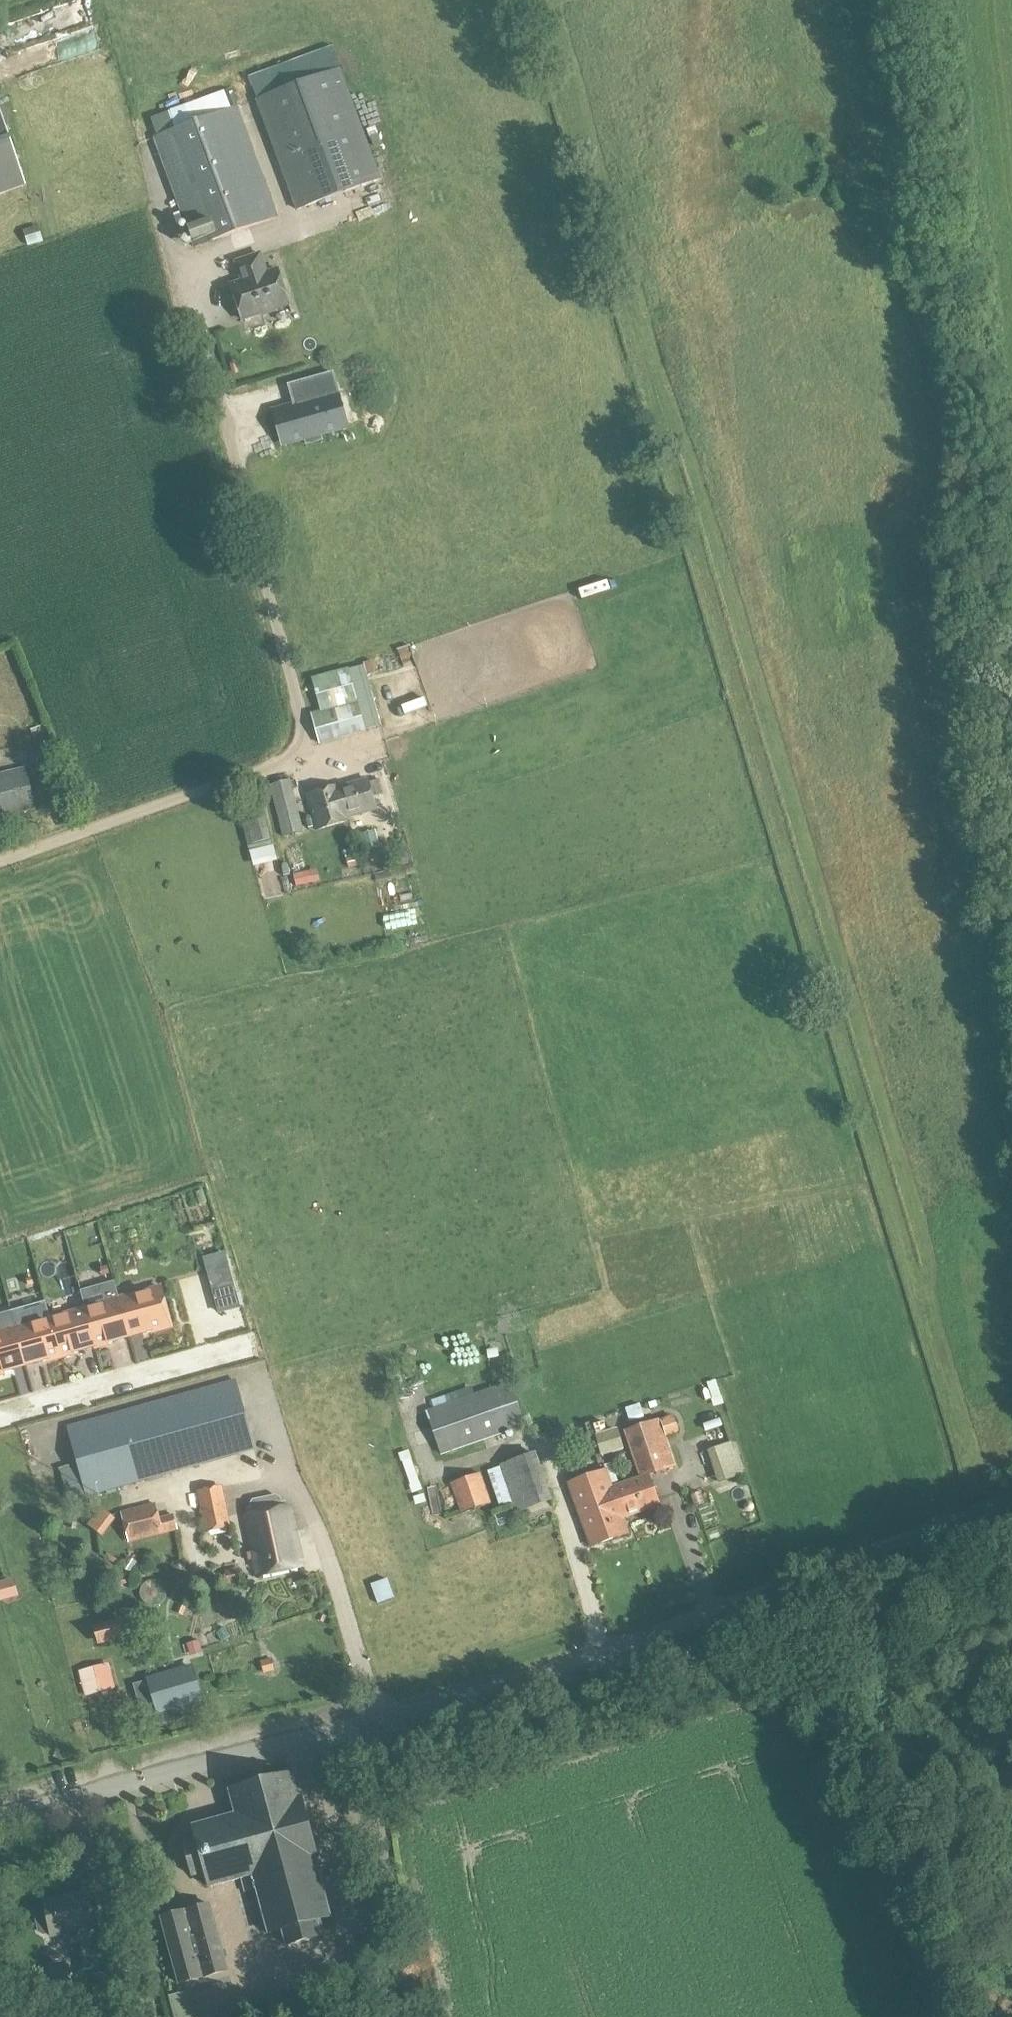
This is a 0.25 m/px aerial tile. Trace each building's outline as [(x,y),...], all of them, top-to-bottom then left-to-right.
[(29,27),(32,42),(84,29),(81,15),(29,27)] [(334,48),(250,79),(258,100),(257,100),(297,209),(379,179),(339,70),(341,69),(334,48)] [(231,90),(153,118),(160,137),(155,139),(194,246),(278,216),(238,107),(231,90)] [(23,187),(0,122),(0,196),(23,187)] [(38,226),(25,231),(30,247),(44,242),(38,226)] [(242,281),(230,284),(241,320),(288,305),(277,270),(266,273),(260,254),(236,262),(242,281)] [(278,410),(273,411),(278,429),(284,428),(288,444),(305,439),(307,445),(322,440),(321,434),(342,429),(338,413),(344,411),(333,373),(296,384),(302,402),(294,405),(278,410)] [(321,711),(312,714),(320,741),(320,744),(366,732),(366,730),(383,725),(369,674),(366,664),(349,669),(317,677),(312,679),(319,702),(321,711)] [(40,809),(28,767),(0,774),(0,819),(40,809)] [(291,779),(269,786),(282,836),(304,831),(291,779)] [(340,785),(308,794),(317,829),(347,821),(346,817),(376,809),(374,800),(385,797),(380,780),(369,783),(369,780),(341,788),(340,785)] [(247,820),(244,821),(249,844),(253,860),(255,859),(276,855),(272,839),(267,816),(247,820)] [(376,830),(360,833),(366,858),(371,857),(373,865),(378,864),(376,855),(382,854),(376,830)] [(357,867),(355,856),(346,858),(349,869),(357,867)] [(231,1264),(211,1269),(219,1297),(238,1292),(231,1264)] [(107,1283),(83,1289),(88,1306),(99,1346),(120,1340),(119,1338),(131,1335),(121,1297),(116,1280),(107,1283)] [(162,1286),(121,1297),(131,1335),(143,1332),(144,1334),(173,1326),(162,1286)] [(46,1300),(10,1311),(14,1326),(25,1364),(39,1360),(39,1362),(62,1356),(51,1316),(46,1300)] [(88,1306),(51,1316),(62,1356),(76,1352),(76,1350),(84,1348),(95,1345),(96,1347),(99,1346),(88,1306)] [(0,1330),(0,1373),(15,1369),(15,1367),(25,1364),(14,1326),(0,1330)] [(153,1402),(69,1426),(71,1430),(72,1434),(74,1441),(78,1455),(82,1469),(86,1482),(90,1495),(173,1472),(256,1448),(248,1421),(240,1393),(238,1386),(236,1379),(153,1402)] [(434,1409),(426,1412),(441,1455),(525,1426),(510,1383),(474,1395),(434,1409)] [(639,1426),(626,1430),(641,1479),(649,1476),(650,1475),(651,1476),(677,1467),(667,1436),(681,1431),(675,1415),(656,1422),(655,1421),(639,1426)] [(617,1430),(596,1435),(602,1455),(623,1449),(617,1430)] [(703,1459),(710,1478),(731,1470),(724,1451),(703,1459)] [(536,1452),(501,1464),(502,1467),(515,1504),(518,1512),(553,1501),(536,1452)] [(605,1470),(569,1483),(591,1545),(592,1548),(630,1535),(624,1518),(661,1505),(651,1476),(650,1475),(649,1476),(641,1479),(640,1479),(611,1489),(605,1470)] [(480,1474),(451,1483),(460,1513),(491,1504),(480,1474)] [(200,1492),(199,1492),(202,1511),(207,1534),(210,1533),(228,1529),(231,1529),(230,1526),(223,1488),(200,1492)] [(248,1514),(244,1515),(257,1575),(304,1565),(292,1506),(288,1507),(287,1503),(283,1504),(282,1500),(277,1496),(255,1500),(251,1505),(251,1510),(247,1511),(248,1514)] [(154,1504),(122,1513),(130,1543),(163,1534),(162,1530),(159,1521),(158,1517),(154,1504)] [(175,1517),(159,1521),(162,1530),(163,1534),(164,1534),(178,1531),(175,1517)] [(126,1561),(121,1569),(130,1575),(135,1567),(126,1561)] [(239,1568),(223,1571),(226,1585),(241,1582),(239,1568)] [(387,1578),(371,1585),(377,1605),(395,1598),(387,1578)] [(0,1586),(0,1598),(1,1601),(17,1596),(14,1583),(0,1586)] [(184,1607),(179,1605),(176,1613),(182,1616),(184,1607)] [(119,1619),(94,1625),(99,1644),(125,1637),(119,1619)] [(225,1629),(217,1634),(223,1642),(230,1637),(225,1629)] [(156,1644),(148,1641),(146,1649),(154,1651),(156,1644)] [(200,1641),(187,1645),(190,1658),(204,1654),(200,1641)] [(272,1659),(262,1662),(265,1674),(274,1671),(272,1659)] [(110,1665),(79,1673),(86,1698),(117,1690),(110,1665)] [(194,1668),(146,1681),(147,1683),(156,1716),(200,1704),(204,1703),(194,1668)] [(142,1690),(129,1694),(138,1725),(152,1721),(142,1690)] [(197,1838),(184,1842),(193,1874),(207,1871),(211,1885),(240,1877),(244,1890),(255,1887),(267,1932),(281,1928),(285,1944),(320,1934),(316,1919),(330,1915),(314,1857),(316,1857),(300,1797),(298,1798),(292,1775),(229,1791),(235,1814),(194,1825),(197,1838)] [(339,1875),(327,1878),(334,1905),(345,1902),(339,1875)] [(37,1905),(34,1909),(39,1931),(43,1934),(51,1932),(52,1935),(94,1926),(86,1890),(44,1899),(45,1903),(37,1905)] [(209,1905),(160,1918),(178,1984),(227,1971),(209,1905)] [(121,1969),(90,1976),(96,2003),(128,1996),(121,1969)] [(190,1990),(168,1996),(174,2016),(198,2016),(190,1990)]
